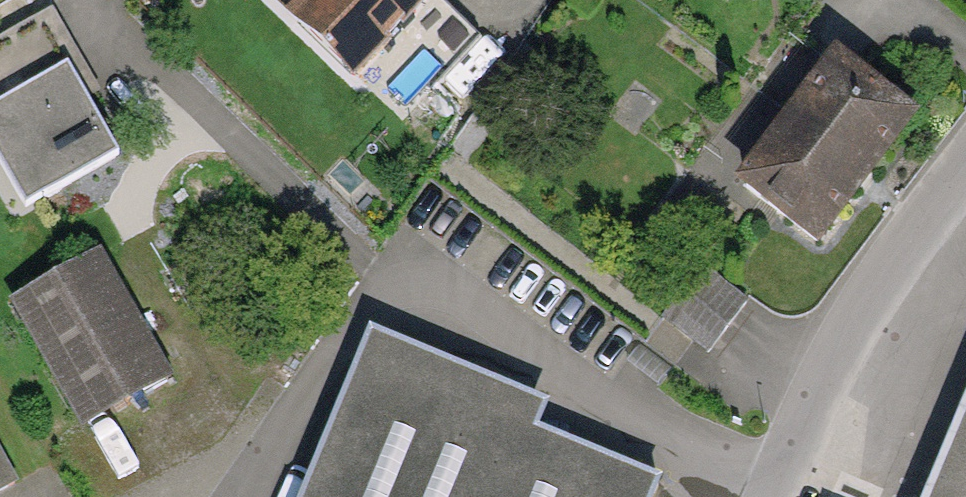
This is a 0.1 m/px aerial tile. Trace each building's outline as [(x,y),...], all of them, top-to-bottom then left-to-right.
[(299,22),(403,123),(486,38),(446,0),(320,0),(299,22)] [(0,107),(0,167),(25,212),(117,160),(67,72),(74,68),(43,13),(0,38),(0,79),(12,101),(0,107)] [(909,121),(837,66),(745,186),(817,241),(909,121)] [(746,303),(701,269),(664,319),(709,353),(746,303)] [(75,271),(17,303),(80,416),(158,373),(130,323),(110,334),(75,271)] [(664,481),(541,434),(554,399),(373,330),(309,496),(658,496),(664,481)] [(931,496),(965,496),(965,413),(931,496)] [(0,457),(0,493),(15,485),(0,457)]
